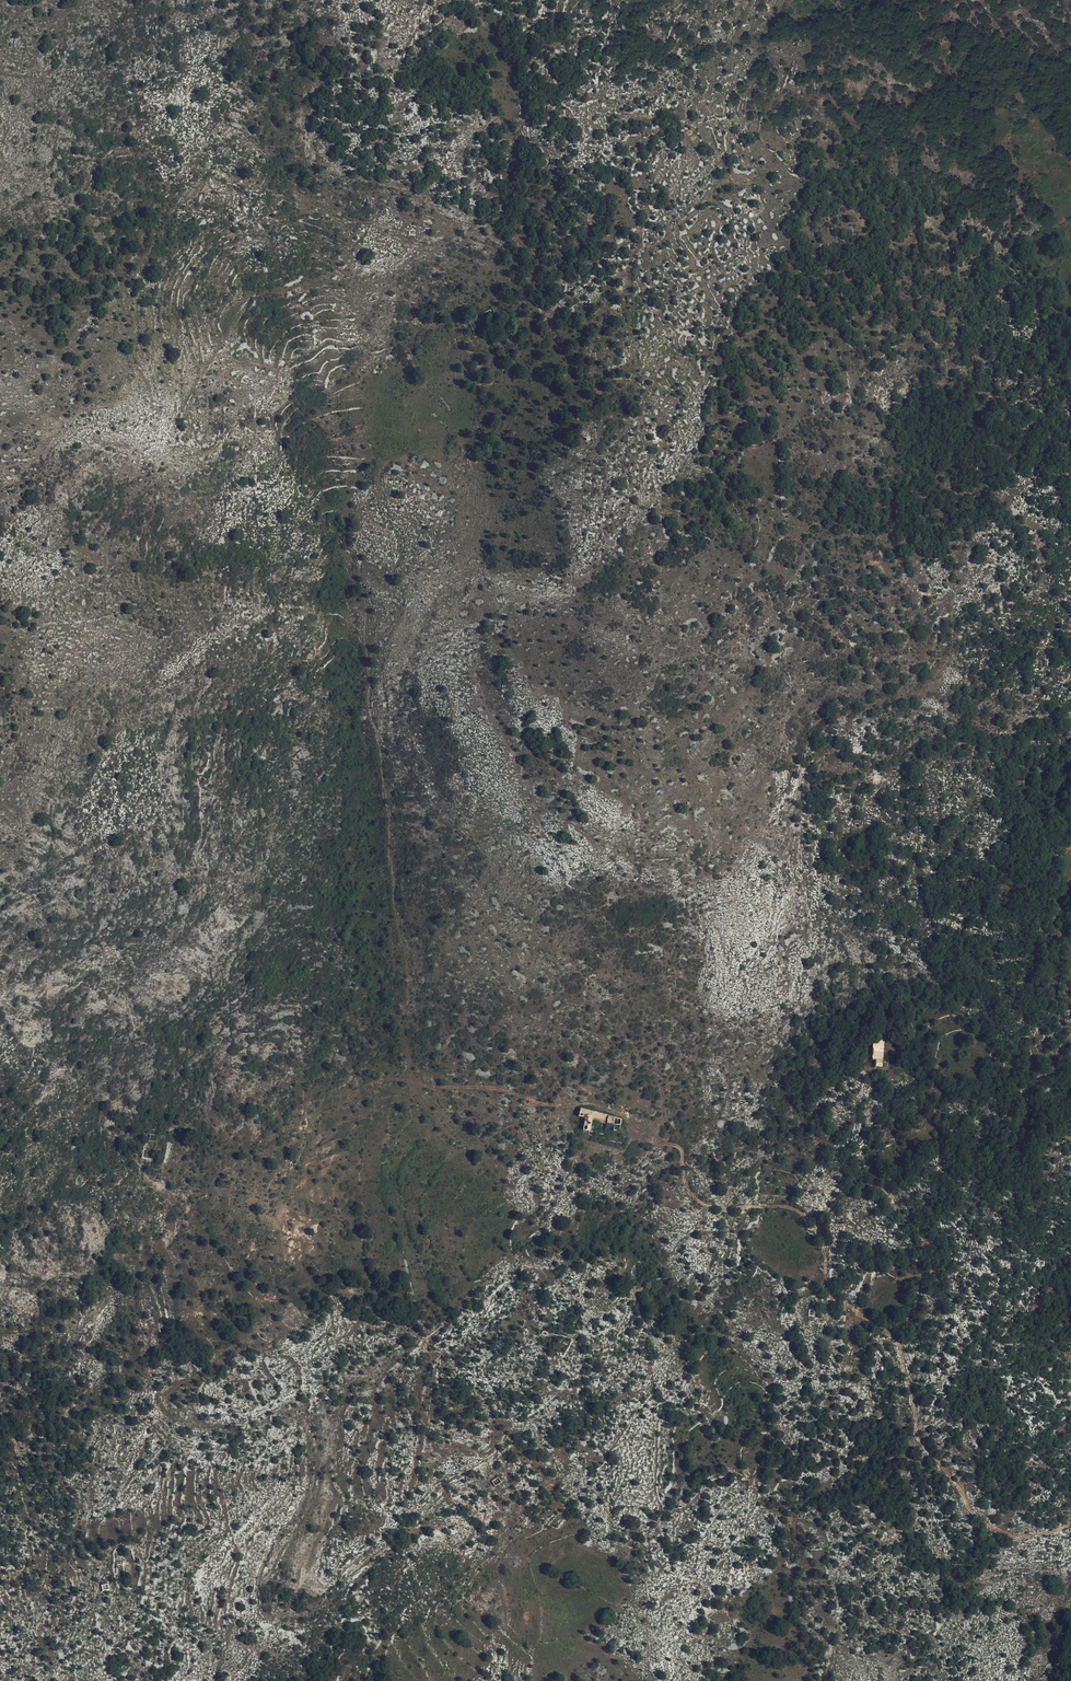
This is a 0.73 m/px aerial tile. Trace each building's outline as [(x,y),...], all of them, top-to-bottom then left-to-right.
[(884,1038),(873,1038),(871,1059),(874,1060),(875,1066),(882,1066),(884,1038)] [(585,1118),(584,1121),(584,1123),(582,1130),(588,1131),(588,1135),(595,1137),(597,1134),(603,1136),(606,1124),(609,1124),(609,1127),(611,1128),(611,1131),(618,1132),(620,1132),(621,1129),(619,1128),(621,1119),(608,1116),(608,1114),(594,1110),(593,1112),(579,1108),(577,1116),(585,1118)] [(158,1135),(146,1133),(145,1141),(157,1142),(158,1135)] [(495,1486),(501,1482),(499,1477),(491,1481),(495,1486)]
